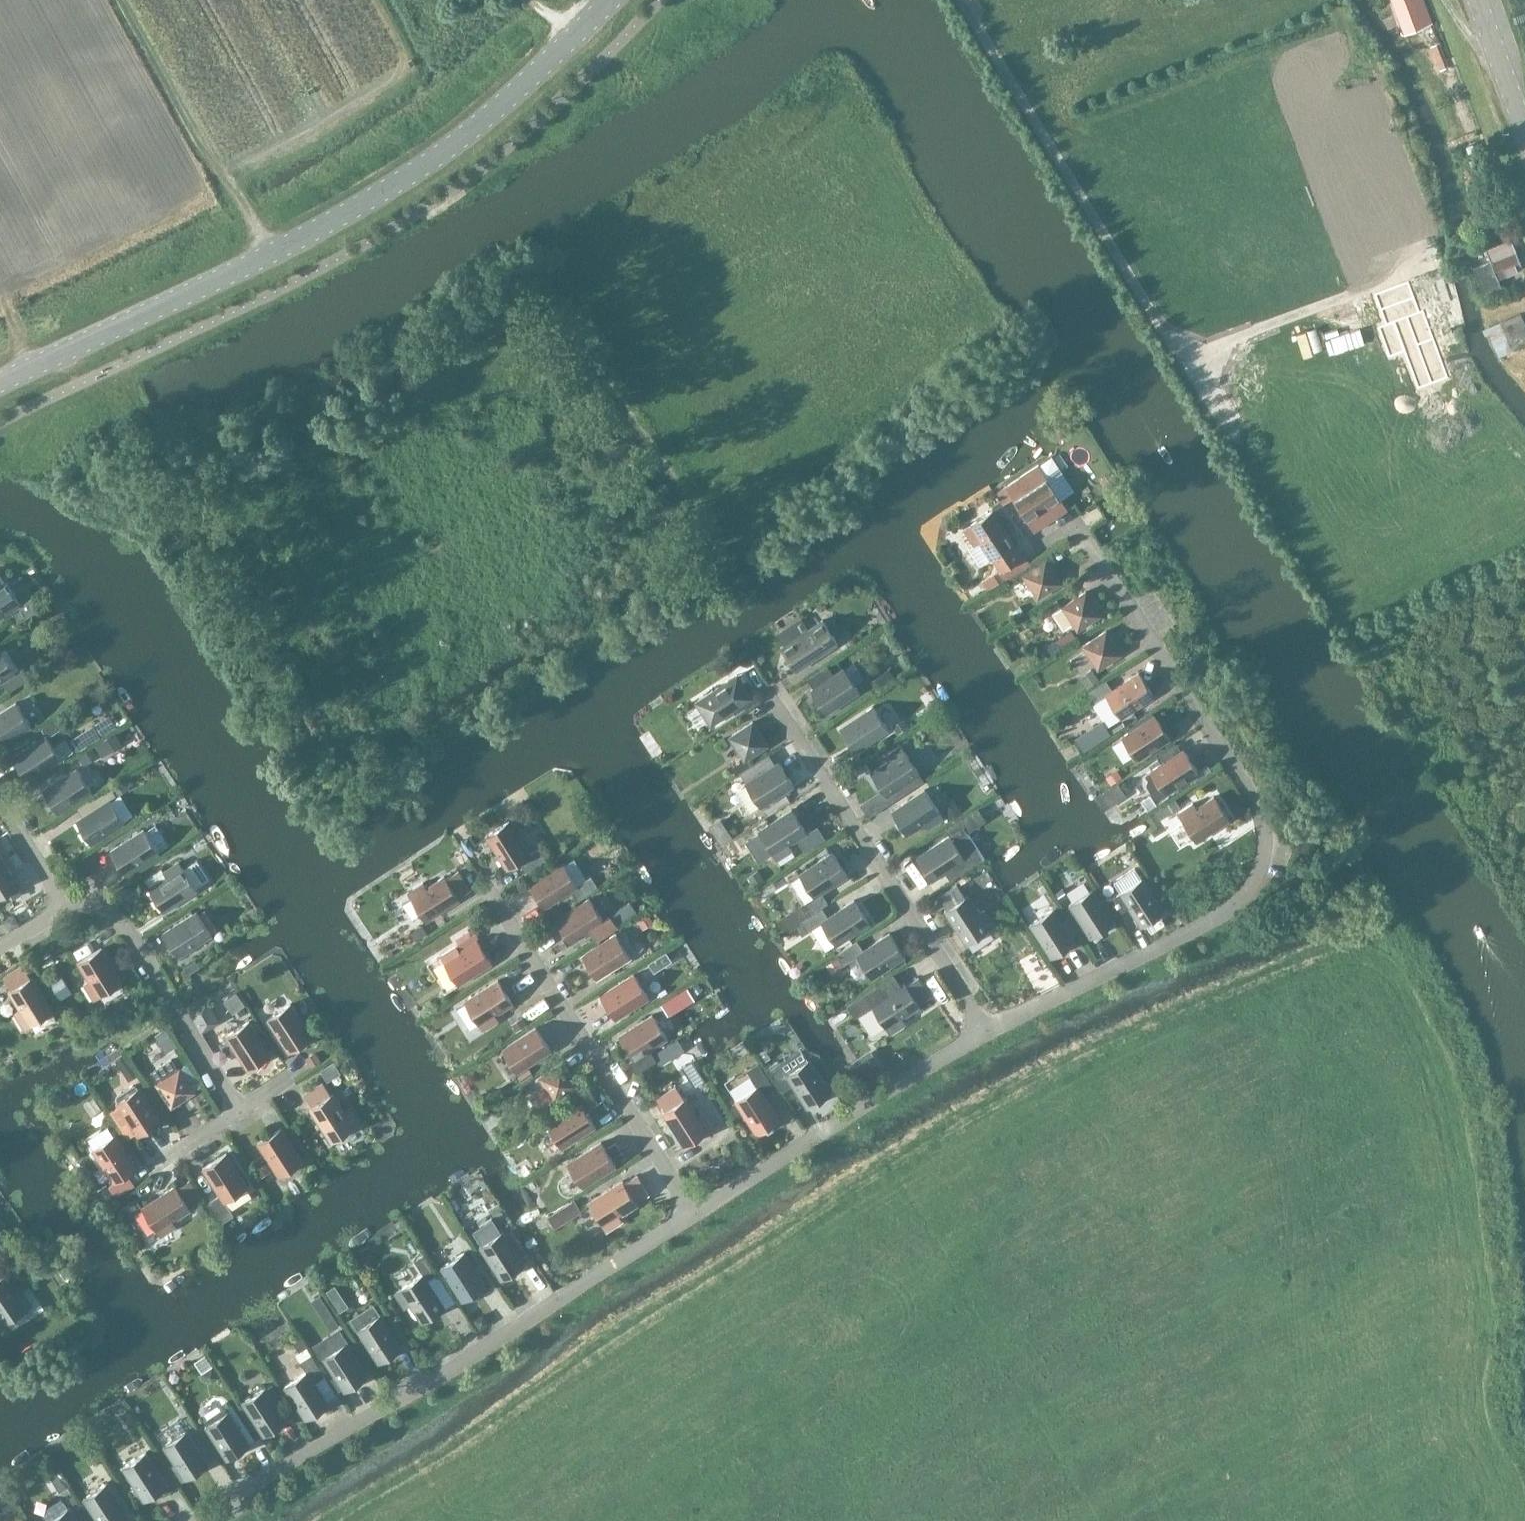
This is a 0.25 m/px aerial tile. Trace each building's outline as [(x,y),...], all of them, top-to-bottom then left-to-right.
[(1448,66),(1423,0),(1398,0),(1426,74),(1448,66)] [(1481,155),(1469,159),(1474,175),(1487,171),(1481,155)] [(1490,260),(1475,266),(1486,294),(1501,287),(1497,278),(1523,268),(1511,240),(1486,250),(1490,260)] [(1407,282),(1375,294),(1385,321),(1392,319),(1408,365),(1438,354),(1422,309),(1418,310),(1407,282)] [(1524,344),(1524,325),(1520,314),(1501,321),(1513,349),(1524,344)] [(1027,521),(1061,499),(1046,476),(1012,498),(1027,521)] [(1002,570),(1020,558),(1012,546),(1014,544),(992,511),(964,529),(974,545),(979,542),(991,560),(994,558),(1002,570)] [(1038,598),(1061,583),(1046,560),(1022,575),(1038,598)] [(21,605),(6,581),(0,585),(0,618),(21,605)] [(1079,581),(1043,604),(1050,614),(1062,607),(1078,630),(1101,615),(1079,581)] [(823,620),(781,648),(796,671),(839,643),(823,620)] [(1098,669),(1122,654),(1106,630),(1083,646),(1098,669)] [(3,681),(9,691),(29,678),(22,667),(15,672),(1,649),(0,650),(0,683),(3,681)] [(850,656),(864,679),(874,673),(859,650),(850,656)] [(826,714),(859,692),(844,668),(811,690),(826,714)] [(1121,718),(1154,696),(1139,673),(1113,690),(1106,680),(1085,694),(1092,705),(1106,696),(1121,718)] [(739,677),(721,689),(719,687),(695,702),(711,725),(733,711),(735,714),(755,701),(739,677)] [(31,726),(16,702),(0,713),(0,746),(31,726)] [(855,752),(889,730),(873,706),(840,728),(855,752)] [(1101,730),(1112,724),(1105,710),(1094,716),(1101,730)] [(1137,760),(1170,739),(1155,715),(1121,737),(1137,760)] [(745,760),(768,745),(753,722),(729,737),(745,760)] [(28,781),(61,759),(46,735),(13,757),(28,781)] [(886,796),(920,774),(901,746),(885,756),(889,761),(871,773),(886,796)] [(1184,749),(1144,775),(1147,779),(1146,785),(1151,793),(1157,794),(1160,798),(1199,773),(1184,749)] [(761,807),(794,785),(779,762),(745,783),(761,807)] [(58,813),(92,792),(77,768),(43,790),(58,813)] [(928,828),(944,818),(925,789),(892,811),(907,835),(925,823),(928,828)] [(1193,803),(1177,813),(1196,842),(1230,820),(1214,796),(1196,808),(1193,803)] [(92,844),(125,823),(110,799),(76,821),(92,844)] [(792,809),(758,831),(777,860),(792,849),(789,844),(797,840),(805,852),(825,838),(817,826),(807,833),(792,809)] [(525,872),(546,859),(539,848),(530,854),(509,821),(486,836),(507,870),(519,862),(525,872)] [(126,874),(159,853),(144,829),(110,851),(126,874)] [(932,881),(965,859),(950,835),(916,857),(932,881)] [(807,916),(822,907),(828,903),(822,892),(848,875),(833,852),(799,874),(814,896),(800,905),(807,916)] [(17,887),(11,877),(13,876),(0,854),(0,898),(17,887)] [(164,912),(197,890),(179,861),(163,872),(166,877),(149,888),(164,912)] [(591,876),(577,885),(563,863),(529,884),(544,908),(571,891),(577,901),(598,888),(591,876)] [(458,897),(471,889),(459,871),(446,878),(445,876),(427,887),(424,882),(408,892),(426,921),(460,900),(458,897)] [(1116,914),(1121,915),(1130,910),(1141,927),(1164,911),(1143,878),(1110,899),(1109,904),(1116,914)] [(966,944),(995,925),(984,910),(979,913),(968,895),(965,897),(957,885),(939,897),(947,909),(944,911),(966,944)] [(1091,938),(1114,923),(1093,889),(1069,904),(1091,938)] [(571,943),(591,930),(597,940),(618,928),(611,917),(604,921),(590,898),(556,920),(571,943)] [(828,917),(822,907),(807,916),(801,921),(808,932),(822,923),(836,945),(870,923),(854,900),(828,917)] [(1051,958),(1075,942),(1053,909),(1030,924),(1051,958)] [(178,957),(212,935),(197,911),(163,933),(178,957)] [(872,978),(905,956),(890,933),(864,950),(857,940),(836,954),(843,965),(857,956),(872,978)] [(597,979),(631,957),(616,934),(582,955),(597,979)] [(456,946),(440,956),(458,985),(492,963),(477,939),(459,951),(456,946)] [(94,1000),(123,982),(102,948),(78,962),(89,981),(84,984),(94,1000)] [(33,977),(31,978),(23,965),(4,978),(11,990),(9,991),(20,1009),(15,1012),(25,1028),(54,1011),(33,977)] [(615,1019),(649,998),(634,974),(600,996),(615,1019)] [(905,983),(871,1005),(890,1033),(906,1023),(902,1018),(920,1006),(918,1004),(931,996),(919,977),(906,985),(905,983)] [(495,1015),(513,1003),(498,980),(464,1001),(483,1030),(498,1020),(495,1015)] [(267,1019),(276,1033),(289,1053),(312,1037),(291,1004),(267,1019)] [(525,1005),(513,1010),(518,1022),(530,1016),(525,1005)] [(653,1014),(623,1033),(619,1036),(633,1059),(629,1062),(636,1073),(654,1062),(647,1051),(668,1038),(653,1014)] [(249,1021),(231,1033),(226,1036),(248,1070),(271,1055),(249,1021)] [(536,1027),(526,1033),(502,1048),(517,1072),(551,1050),(536,1027)] [(654,1054),(660,1064),(684,1049),(677,1039),(654,1054)] [(151,1073),(158,1083),(156,1084),(172,1107),(195,1092),(180,1068),(178,1069),(172,1059),(151,1073)] [(809,1059),(786,1074),(808,1108),(831,1093),(809,1059)] [(539,1077),(554,1100),(558,1105),(569,1098),(566,1093),(578,1085),(563,1062),(539,1077)] [(735,1100),(736,1102),(733,1104),(732,1107),(736,1113),(739,1114),(742,1112),(756,1134),(780,1119),(765,1095),(775,1089),(758,1062),(747,1070),(757,1086),(735,1100)] [(331,1142),(360,1124),(350,1108),(345,1111),(333,1093),(331,1095),(323,1083),(304,1095),(312,1107),(310,1109),(331,1142)] [(684,1146),(713,1128),(703,1112),(698,1115),(686,1097),(684,1099),(676,1086),(657,1098),(665,1111),(663,1112),(684,1146)] [(136,1087),(132,1087),(117,1095),(117,1099),(118,1101),(116,1103),(138,1136),(161,1121),(140,1087),(137,1089),(136,1087)] [(562,1148),(596,1126),(581,1103),(547,1124),(562,1148)] [(279,1177),(303,1162),(281,1128),(258,1143),(279,1177)] [(92,1149),(114,1182),(109,1185),(116,1196),(134,1184),(128,1174),(138,1168),(116,1134),(92,1149)] [(601,1142),(567,1163),(582,1187),(616,1166),(601,1142)] [(225,1201),(248,1187),(226,1153),(203,1168),(219,1195),(209,1201),(223,1222),(234,1215),(225,1201)] [(636,1202),(648,1194),(637,1175),(624,1183),(622,1180),(589,1202),(607,1230),(623,1221),(619,1215),(637,1204),(636,1202)] [(189,1207),(202,1199),(190,1180),(177,1188),(176,1186),(142,1207),(160,1236),(176,1226),(173,1221),(191,1209),(189,1207)] [(501,1280),(525,1265),(503,1231),(479,1246),(501,1280)] [(16,1248),(15,1253),(19,1257),(23,1257),(27,1255),(28,1250),(25,1246),(20,1245),(16,1248)] [(462,1301),(486,1286),(464,1252),(441,1267),(462,1301)] [(438,1275),(425,1254),(415,1260),(423,1274),(395,1292),(405,1308),(410,1305),(422,1322),(445,1307),(428,1281),(438,1275)] [(32,1305),(22,1289),(17,1293),(5,1275),(2,1277),(0,1273),(0,1318),(4,1324),(32,1305)] [(379,1363),(402,1348),(381,1314),(357,1330),(379,1363)] [(345,1391),(368,1376),(347,1342),(323,1358),(345,1391)] [(323,1372),(312,1355),(301,1362),(307,1371),(284,1386),(306,1420),(329,1404),(315,1382),(326,1376),(323,1372)] [(264,1436),(288,1421),(266,1387),(242,1402),(264,1436)] [(227,1460),(251,1445),(229,1411),(205,1426),(227,1460)] [(185,1479),(209,1464),(187,1431),(163,1446),(175,1464),(169,1468),(178,1482),(184,1478),(185,1479)] [(144,1501),(168,1486),(146,1452),(123,1467),(135,1487),(128,1491),(137,1505),(144,1500),(144,1501)] [(128,1517),(107,1483),(83,1498),(98,1520),(122,1520),(128,1517)] [(67,1488),(47,1501),(52,1510),(73,1497),(67,1488)] [(70,1507),(49,1520),(79,1520),(70,1507)]
